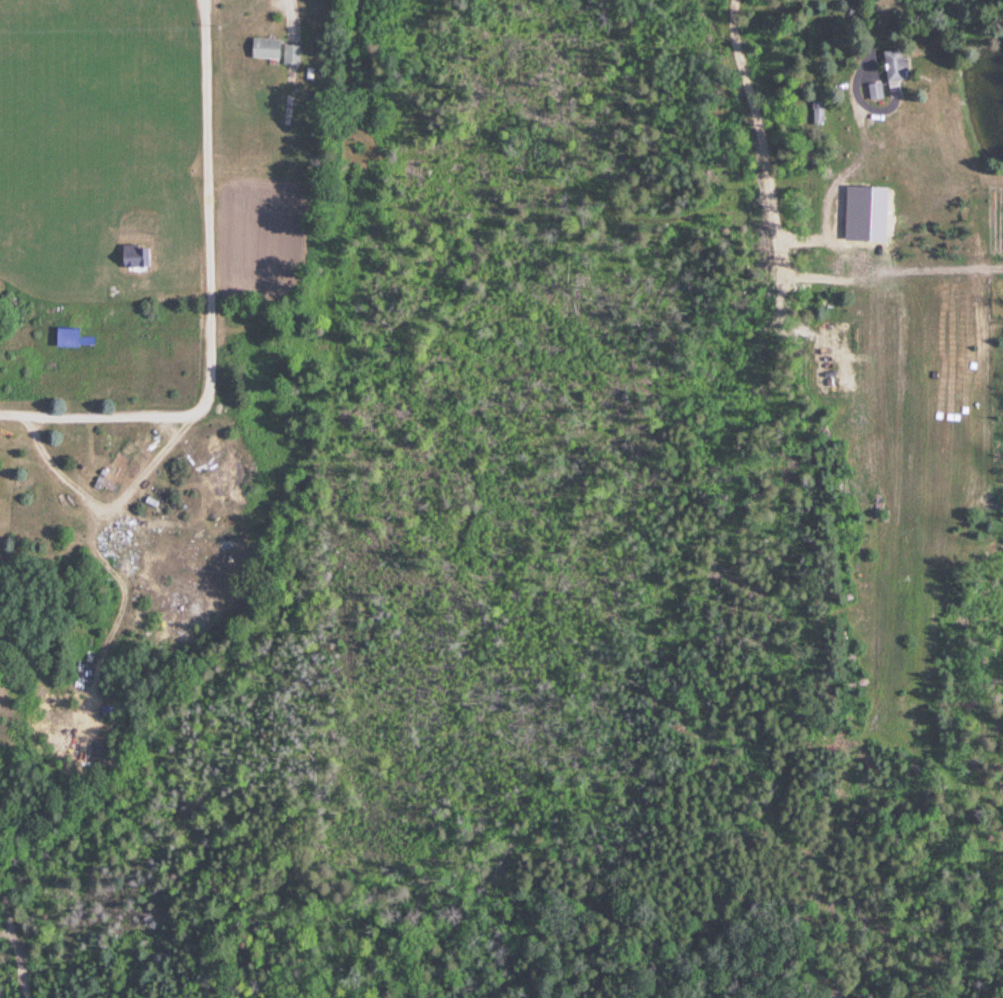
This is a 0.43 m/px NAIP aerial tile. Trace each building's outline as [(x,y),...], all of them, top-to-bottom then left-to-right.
[(302,43),(282,42),(282,37),(251,35),(250,56),(281,57),(280,62),(300,63),(302,43)] [(883,78),(905,78),(905,47),(883,47),(883,78)] [(881,82),(867,82),(867,97),(881,97),(881,82)] [(812,123),(824,123),(824,99),(812,99),(812,123)] [(120,265),(146,265),(146,244),(120,244),(120,265)] [(77,327),(54,327),(54,343),(77,343),(77,327)] [(187,646),(202,612),(189,606),(174,640),(187,646)] [(81,760),(83,745),(72,744),(70,758),(81,760)]
